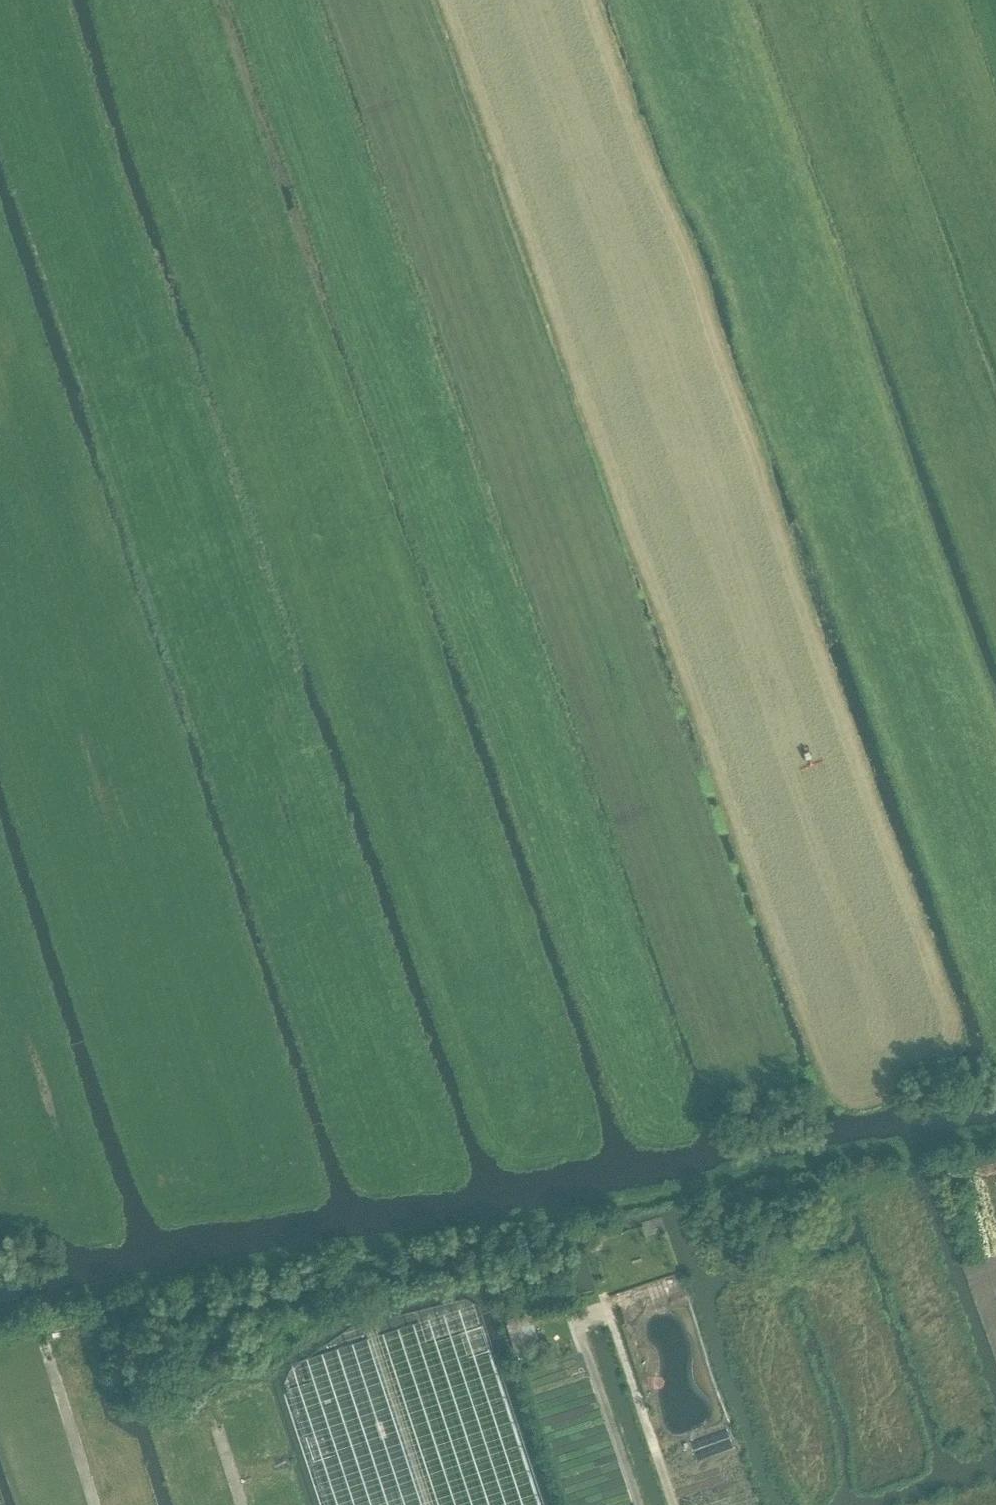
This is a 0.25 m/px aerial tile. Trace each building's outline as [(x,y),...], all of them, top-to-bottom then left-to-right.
[(678,1276),(672,1278),(675,1286),(681,1284),(678,1276)] [(530,1318),(507,1325),(515,1352),(538,1345),(530,1318)]
